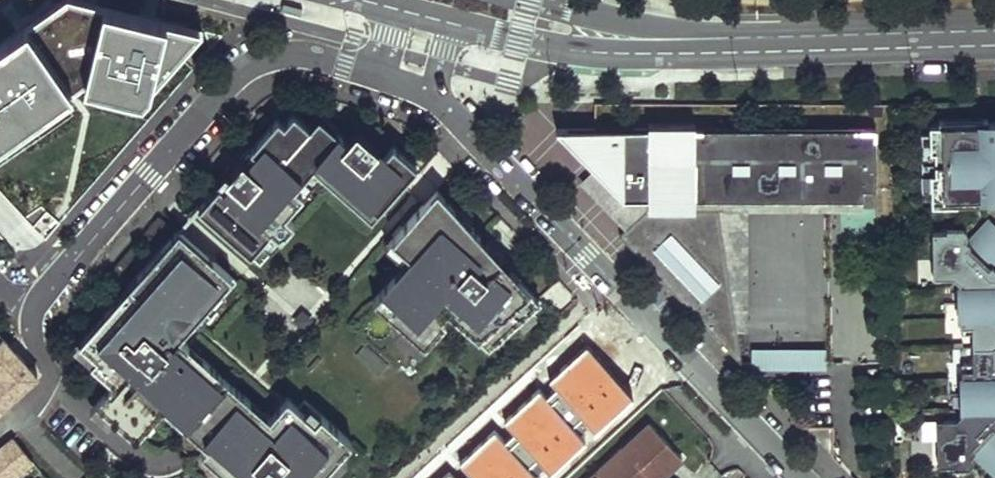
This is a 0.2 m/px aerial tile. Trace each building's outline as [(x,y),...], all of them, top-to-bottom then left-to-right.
[(165,27),(101,11),(83,92),(138,105),(147,96),(165,27)] [(25,31),(0,49),(0,147),(72,98),(25,31)] [(373,215),(417,165),(393,144),(385,153),(357,127),(346,139),(319,114),(309,125),(294,111),(284,122),(278,117),(232,168),(229,166),(222,174),(225,176),(231,181),(224,188),(219,184),(199,207),(260,261),(271,248),(266,243),(274,234),(280,239),(295,222),(286,214),(304,194),(295,186),(314,166),(322,173),(328,167),(335,173),(329,179),(339,188),(343,184),(348,189),(346,192),(373,215)] [(593,127),(558,127),(596,167),(625,197),(650,193),(650,208),(648,208),(627,228),(621,233),(743,362),(738,329),(720,208),(724,207),(722,197),(808,198),(809,169),(824,169),(824,198),(825,169),(865,168),(865,188),(878,188),(878,128),(697,127),(697,122),(650,122),(650,127),(593,127)] [(986,122),(986,132),(973,132),(973,122),(929,123),(931,203),(957,202),(957,196),(994,195),(994,122),(986,122)] [(986,122),(973,122),(973,132),(986,132),(986,122)] [(295,186),(304,194),(322,173),(314,166),(295,186)] [(328,167),(322,173),(329,179),(335,173),(328,167)] [(596,167),(581,181),(627,228),(648,208),(650,208),(650,193),(625,197),(596,167)] [(738,329),(750,330),(750,210),(865,210),(865,188),(865,168),(825,169),(824,198),(824,169),(809,169),(808,198),(722,197),(724,207),(720,208),(738,329)] [(225,176),(219,184),(224,188),(231,181),(225,176)] [(452,212),(433,191),(387,242),(402,255),(412,264),(396,282),(391,278),(369,302),(398,327),(421,347),(442,323),(438,319),(443,313),(450,305),(469,322),(462,329),(485,349),(513,323),(528,310),(535,303),(513,279),(510,281),(500,270),(488,281),(472,264),(487,250),(466,227),(463,229),(448,215),(452,212)] [(463,229),(466,227),(469,224),(453,210),(452,212),(448,215),(463,229)] [(984,220),(967,238),(965,240),(969,244),(989,224),(984,220)] [(932,232),(933,278),(953,277),(960,285),(961,334),(972,334),(973,364),(962,364),(963,413),(956,419),(936,420),(938,466),(952,466),(952,469),(968,468),(972,464),(972,458),(970,456),(974,452),(994,472),(994,269),(992,266),(994,262),(994,230),(989,224),(969,244),(965,240),(967,238),(967,233),(962,228),(946,229),(946,232),(932,232)] [(348,444),(300,402),(295,409),(277,429),(266,419),(264,417),(259,423),(242,408),(247,402),(199,360),(194,366),(180,354),(185,348),(175,339),(169,334),(173,329),(179,334),(183,338),(232,283),(207,260),(196,273),(184,263),(196,250),(175,232),(135,277),(141,282),(123,302),(117,297),(76,344),(89,355),(83,361),(106,381),(88,401),(106,416),(132,439),(150,419),(143,412),(151,402),(159,408),(165,402),(209,441),(204,448),(197,455),(218,473),(224,477),(317,477),(319,476),(337,456),(348,444)] [(266,243),(271,248),(280,239),(274,234),(266,243)] [(398,260),(402,255),(387,242),(383,246),(398,260)] [(196,273),(207,260),(196,250),(184,263),(196,273)] [(513,279),(487,250),(472,264),(488,281),(500,270),(510,281),(513,279)] [(141,282),(135,277),(117,297),(123,302),(141,282)] [(443,313),(462,329),(469,322),(450,305),(443,313)] [(534,317),(528,310),(513,323),(519,330),(534,317)] [(289,323),(299,332),(308,322),(298,313),(289,323)] [(414,355),(421,347),(398,327),(391,334),(414,355)] [(169,334),(175,339),(179,334),(173,329),(169,334)] [(4,336),(0,340),(0,385),(12,398),(39,374),(4,336)] [(826,348),(750,346),(750,366),(825,369),(826,348)] [(194,366),(199,360),(185,348),(180,354),(194,366)] [(352,358),(375,378),(384,368),(362,348),(352,358)] [(12,398),(0,385),(0,408),(12,398)] [(438,461),(454,477),(484,477),(535,428),(505,396),(438,461)] [(277,429),(295,409),(284,399),(266,419),(277,429)] [(106,416),(88,401),(82,407),(100,423),(106,416)] [(143,412),(150,419),(159,408),(151,402),(143,412)] [(165,402),(159,408),(204,448),(209,441),(165,402)] [(259,423),(264,417),(247,402),(242,408),(259,423)] [(596,477),(661,477),(682,458),(651,426),(596,477)] [(0,449),(0,467),(9,477),(12,477),(33,460),(14,438),(0,449)] [(972,458),(991,476),(994,472),(974,452),(970,456),(972,458)] [(319,476),(322,477),(329,477),(343,462),(337,456),(319,476)]
